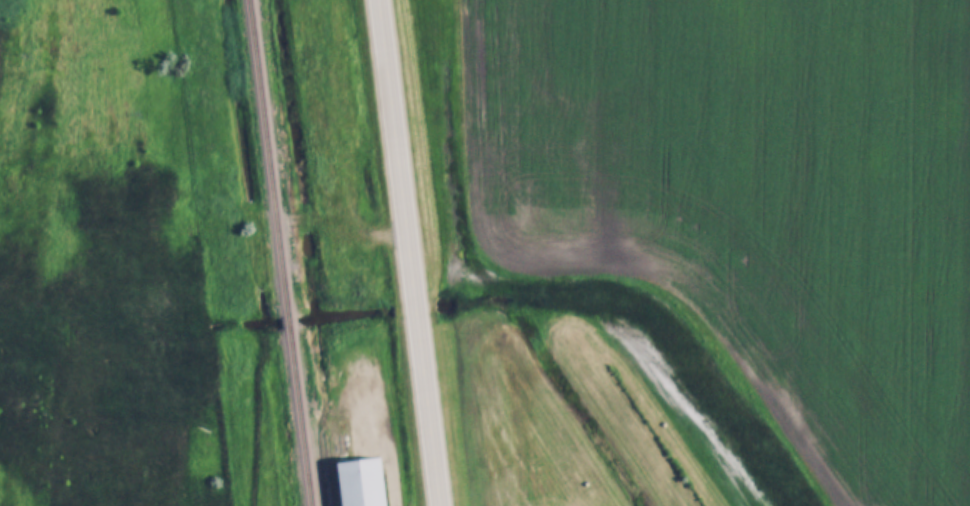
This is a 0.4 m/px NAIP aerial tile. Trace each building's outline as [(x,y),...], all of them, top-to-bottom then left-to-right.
[(382,460),(388,505),(343,505),(339,465),(382,460)]
